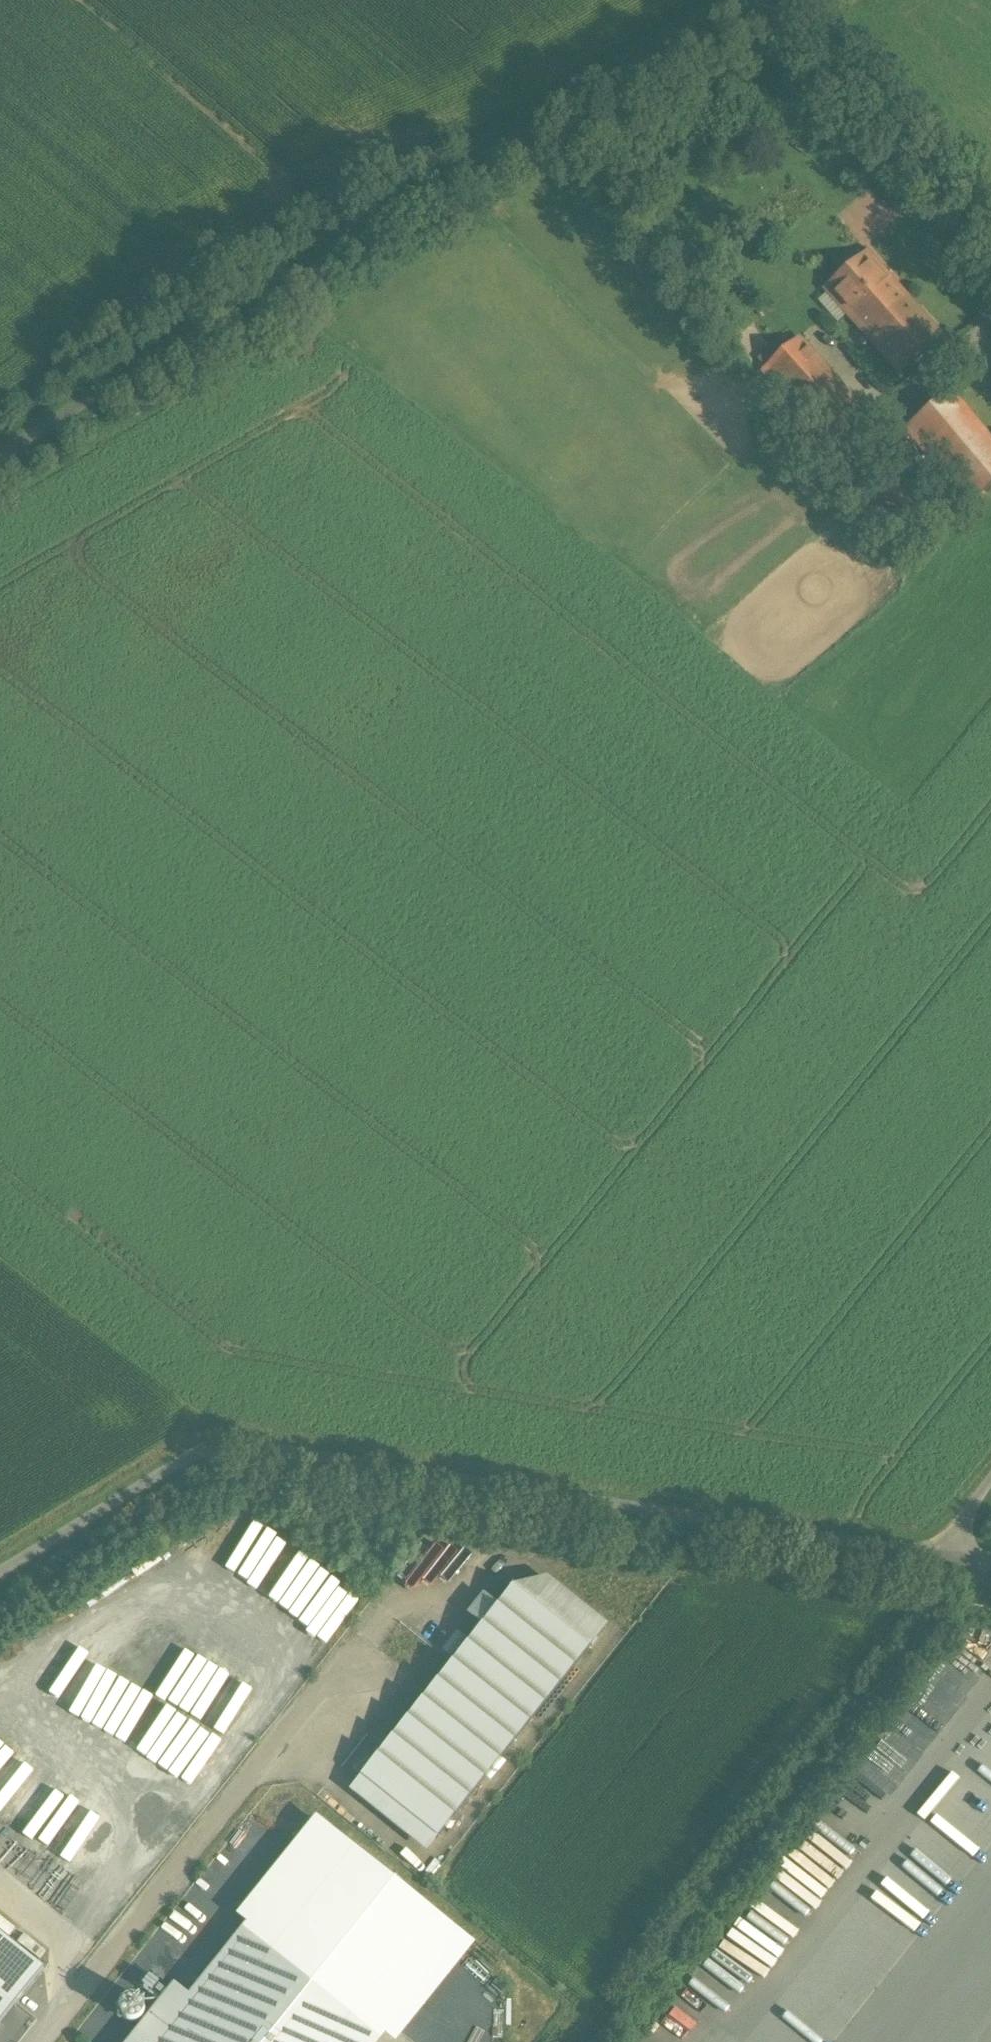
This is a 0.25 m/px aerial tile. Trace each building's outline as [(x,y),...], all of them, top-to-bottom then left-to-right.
[(940,332),(869,253),(828,289),(887,354),(899,368),(940,332)] [(862,410),(798,339),(763,371),(827,442),(862,410)] [(887,354),(872,367),(885,380),(899,368),(887,354)] [(907,429),(971,504),(990,487),(990,441),(950,392),(907,429)] [(608,1625),(547,1577),(514,1585),(591,1647),(608,1625)] [(387,1743),(362,1775),(439,1837),(591,1647),(514,1585),(452,1662),(387,1743)] [(189,1996),(174,1984),(128,2041),(380,2041),(386,2035),(396,2041),(397,2041),(467,1953),(474,1944),(316,1816),(306,1829),(238,1915),(247,1923),(189,1996)] [(831,1891),(861,1845),(846,1836),(839,1846),(820,1834),(817,1837),(806,1830),(781,1868),(801,1882),(800,1883),(813,1891),(818,1883),(831,1891)] [(16,2004),(43,1970),(0,1936),(0,2024),(16,2004)]
